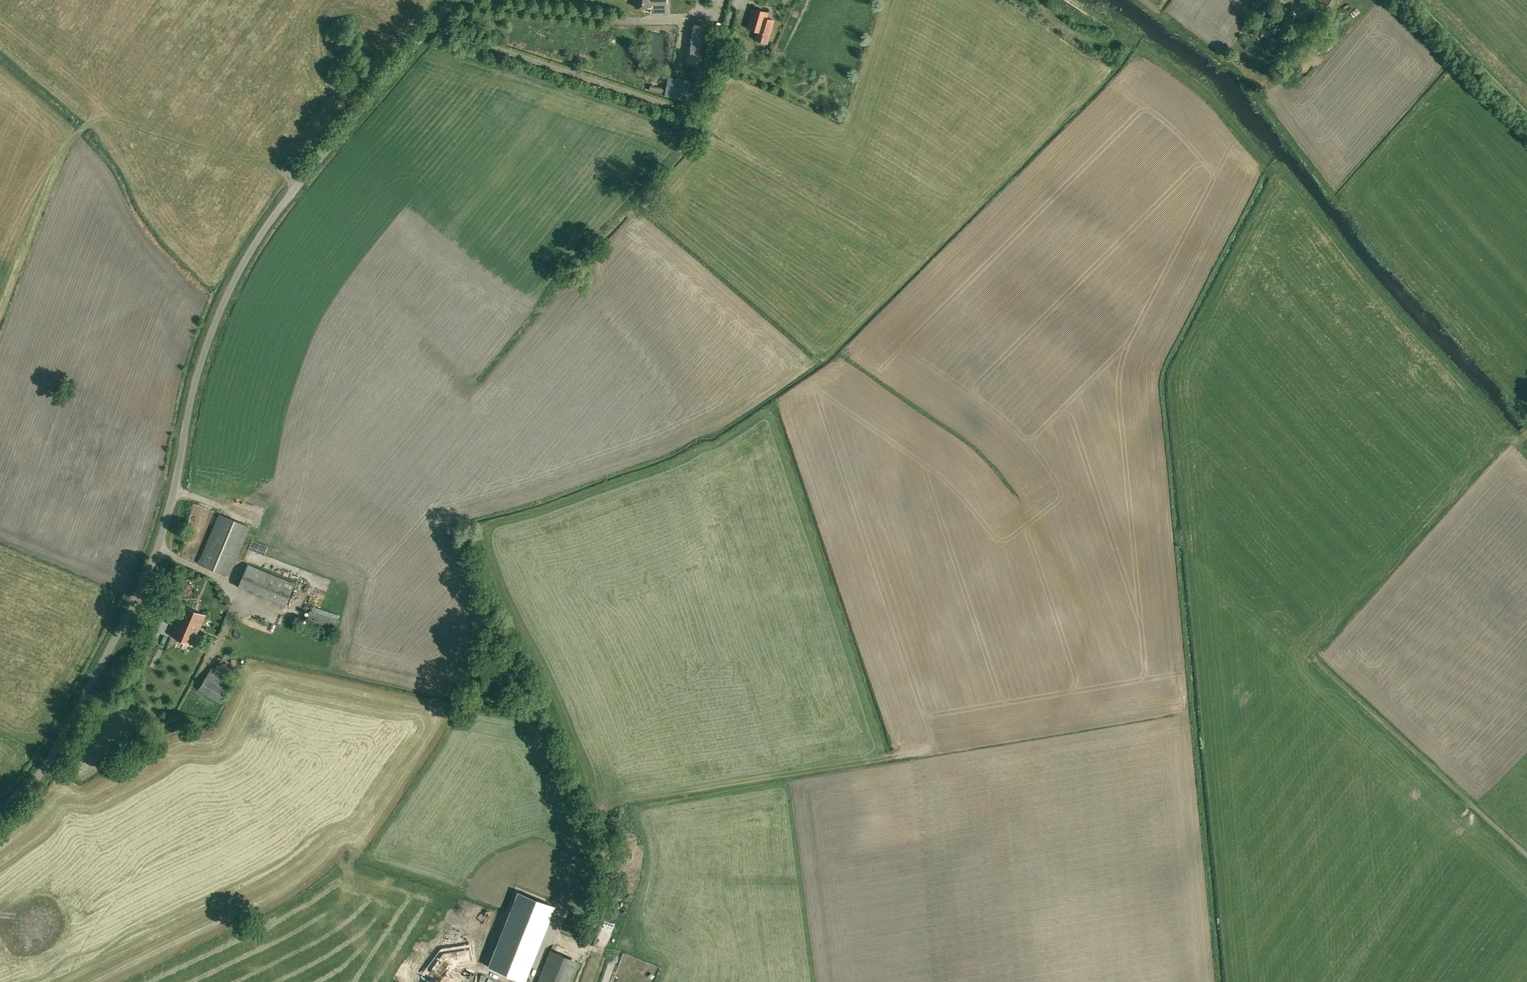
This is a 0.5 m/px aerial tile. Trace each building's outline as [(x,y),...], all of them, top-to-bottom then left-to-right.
[(769,12),(753,7),(747,28),(758,31),(755,39),(767,43),(774,20),(767,18),(769,12)] [(716,25),(717,25),(694,20),(686,64),(708,68),(716,25)] [(1330,42),(1346,30),(1343,25),(1326,37),(1330,42)] [(1316,43),(1310,47),(1314,54),(1321,50),(1316,43)] [(664,96),(694,102),(698,82),(668,76),(664,96)] [(250,527),(220,514),(199,563),(229,576),(250,527)] [(295,583),(247,563),(237,586),(285,606),(295,583)] [(177,619),(200,629),(205,615),(183,606),(177,619)] [(334,633),(339,620),(310,610),(305,624),(334,633)] [(200,629),(177,619),(171,635),(193,645),(200,629)] [(225,653),(216,669),(212,667),(198,690),(220,703),(234,680),(231,678),(240,662),(225,653)] [(559,896),(521,881),(491,957),(529,972),(559,896)] [(436,974),(430,981),(451,981),(455,977),(448,971),(457,959),(470,957),(468,946),(442,949),(428,968),(436,974)] [(550,949),(537,981),(571,981),(579,961),(550,949)]
